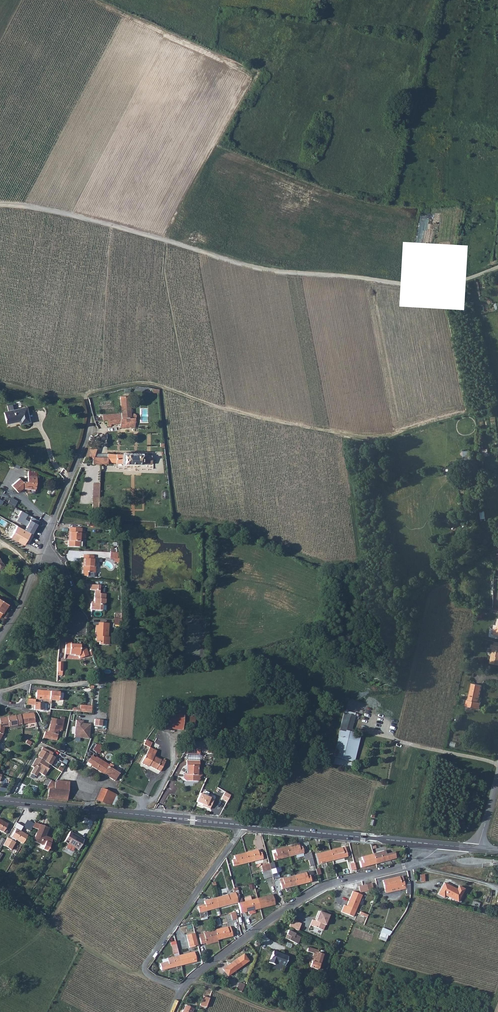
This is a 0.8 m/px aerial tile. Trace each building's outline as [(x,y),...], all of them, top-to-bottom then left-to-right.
[(130,414),(131,413),(129,395),(119,396),(121,412),(102,414),(103,420),(106,419),(131,417),(130,417),(130,416),(130,415),(130,414)] [(26,408),(4,413),(6,423),(19,421),(20,424),(29,422),(26,408)] [(131,417),(106,419),(107,426),(111,425),(111,424),(120,423),(120,427),(125,427),(134,426),(134,422),(134,417),(135,416),(135,415),(135,414),(134,414),(134,413),(133,413),(132,413),(131,413),(130,414),(130,415),(130,416),(130,417),(131,417)] [(89,446),(85,457),(92,457),(92,460),(92,463),(100,463),(107,463),(107,462),(115,462),(131,463),(135,463),(138,463),(142,463),(142,455),(116,454),(107,454),(107,457),(94,457),(97,447),(89,446)] [(471,451),(465,451),(465,460),(475,460),(475,456),(471,456),(471,451)] [(20,479),(12,486),(18,493),(23,488),(36,490),(37,483),(23,482),(20,479)] [(19,516),(17,520),(27,525),(24,530),(31,533),(38,520),(21,510),(18,515),(19,516)] [(24,530),(16,525),(10,537),(23,544),(24,542),(28,544),(34,535),(31,533),(24,530)] [(69,541),(69,546),(80,546),(81,534),(82,534),(82,528),(70,528),(70,533),(71,533),(71,541),(69,541)] [(85,555),(83,575),(89,576),(96,577),(96,573),(97,566),(95,566),(95,555),(85,555)] [(90,584),(89,590),(94,590),(93,601),(92,603),(90,603),(90,609),(101,610),(102,604),(105,602),(105,593),(99,592),(99,584),(90,584)] [(98,645),(103,645),(104,637),(107,638),(108,623),(99,623),(99,626),(95,626),(94,634),(95,635),(96,635),(96,637),(95,637),(95,642),(98,643),(98,645)] [(65,642),(64,654),(73,654),(73,656),(78,656),(79,659),(87,656),(84,647),(80,649),(79,645),(70,644),(70,642),(65,642)] [(469,700),(468,706),(481,709),(482,704),(482,702),(482,701),(481,700),(480,700),(481,694),(483,685),(473,683),(470,700),(469,700)] [(37,690),(36,699),(44,700),(49,700),(51,700),(53,701),(58,701),(59,693),(44,691),(37,690)] [(27,699),(27,705),(34,705),(34,710),(43,711),(47,711),(47,703),(51,703),(51,700),(48,700),(44,700),(36,699),(36,702),(35,702),(35,699),(27,699)] [(27,713),(20,714),(22,723),(28,723),(35,722),(35,719),(34,714),(33,713),(32,713),(27,713)] [(20,714),(7,716),(8,726),(22,724),(22,723),(20,714)] [(166,714),(164,729),(182,731),(184,716),(166,714)] [(339,731),(338,737),(344,739),(346,731),(350,733),(354,717),(346,714),(341,732),(339,731)] [(2,733),(4,726),(8,726),(7,716),(0,718),(0,722),(0,726),(0,739),(2,733)] [(48,732),(45,732),(44,738),(57,740),(60,726),(62,727),(64,720),(52,718),(51,725),(50,725),(48,732)] [(83,721),(75,720),(74,738),(89,739),(90,724),(82,724),(83,721)] [(359,744),(337,739),(333,757),(354,762),(359,744)] [(43,747),(37,756),(50,764),(51,764),(55,757),(52,755),(53,753),(43,747)] [(157,751),(149,747),(141,763),(148,767),(149,766),(160,771),(165,760),(163,759),(162,761),(154,756),(157,751)] [(37,756),(31,766),(39,771),(39,770),(41,771),(41,773),(44,775),(49,768),(48,767),(50,764),(37,756)] [(92,756),(86,764),(90,766),(91,765),(96,758),(92,756)] [(96,758),(91,765),(108,776),(115,781),(119,773),(112,769),(109,767),(109,765),(96,757),(96,758)] [(186,779),(184,781),(185,781),(185,782),(198,782),(201,780),(200,779),(204,776),(200,773),(201,763),(188,762),(187,772),(185,774),(186,775),(186,779)] [(176,769),(172,778),(177,780),(181,771),(176,769)] [(51,779),(46,788),(48,788),(68,790),(69,781),(56,780),(56,781),(51,779)] [(48,788),(47,798),(67,800),(68,790),(48,788)] [(102,788),(96,800),(107,804),(115,805),(119,795),(102,788)] [(209,810),(214,801),(200,794),(196,802),(205,807),(205,808),(209,810)] [(6,834),(8,831),(5,829),(8,824),(0,819),(0,830),(6,834)] [(37,831),(33,842),(49,849),(52,840),(45,837),(48,829),(39,826),(37,831)] [(26,839),(28,836),(16,829),(10,839),(7,838),(3,845),(11,850),(15,842),(16,840),(23,844),(26,839)] [(71,850),(72,849),(74,847),(79,849),(84,840),(70,832),(64,841),(67,843),(66,845),(66,847),(71,850)] [(298,844),(286,847),(289,857),(303,853),(302,846),(299,847),(298,844)] [(289,857),(286,847),(275,850),(275,853),(272,854),(274,860),(289,857)] [(342,847),(330,850),(333,860),(348,856),(346,850),(343,851),(342,847)] [(257,850),(246,852),(248,862),(263,859),(261,853),(258,853),(257,850)] [(319,857),(316,858),(318,864),(333,860),(330,850),(318,853),(319,857)] [(385,850),(373,854),(376,863),(390,859),(390,858),(389,853),(386,854),(385,850)] [(248,862),(246,852),(233,855),(234,859),(232,860),(233,866),(248,862)] [(376,863),(373,854),(361,857),(362,860),(359,861),(361,867),(376,863)] [(306,873),(294,876),(296,885),(311,881),(310,875),(307,876),(306,873)] [(296,885),(294,876),(282,879),(283,882),(280,883),(282,889),(296,885)] [(405,886),(404,883),(402,876),(383,881),(385,890),(405,886)] [(444,883),(438,894),(444,897),(445,895),(458,902),(465,889),(459,886),(457,890),(444,883)] [(353,918),(355,911),(361,896),(351,892),(345,907),(344,906),(341,913),(353,918)] [(227,895),(216,898),(218,908),(233,904),(231,897),(228,898),(227,895)] [(269,895),(257,898),(260,908),(275,904),(273,898),(270,899),(269,895)] [(237,899),(238,903),(240,913),(248,911),(249,914),(255,913),(254,910),(260,908),(257,898),(251,900),(250,896),(246,897),(247,901),(245,901),(242,902),(241,898),(237,899)] [(218,908),(216,898),(204,901),(205,905),(197,907),(199,913),(200,917),(207,915),(206,911),(218,908)] [(311,921),(309,926),(322,931),(328,916),(317,912),(313,922),(311,921)] [(288,925),(288,926),(297,931),(300,924),(291,920),(290,921),(291,921),(289,926),(288,925)] [(227,927),(215,930),(217,940),(232,936),(231,930),(228,931),(227,927)] [(383,928),(379,939),(387,942),(391,931),(383,928)] [(217,940),(215,930),(203,933),(204,937),(199,938),(201,944),(217,940)] [(288,931),(284,939),(297,945),(300,938),(295,935),(295,934),(288,931)] [(189,948),(197,946),(195,937),(187,939),(189,948)] [(310,950),(309,955),(316,957),(313,964),(312,964),(310,969),(320,972),(324,957),(319,956),(320,954),(310,950)] [(191,952),(179,955),(181,965),(196,961),(195,955),(192,956),(191,952)] [(273,952),(268,962),(274,965),(275,962),(284,966),(287,958),(273,952)] [(181,965),(179,955),(167,958),(168,962),(161,964),(162,970),(181,965)] [(239,957),(223,969),(228,976),(244,964),(239,957)] [(201,1005),(205,1007),(209,997),(204,995),(201,1005)]
